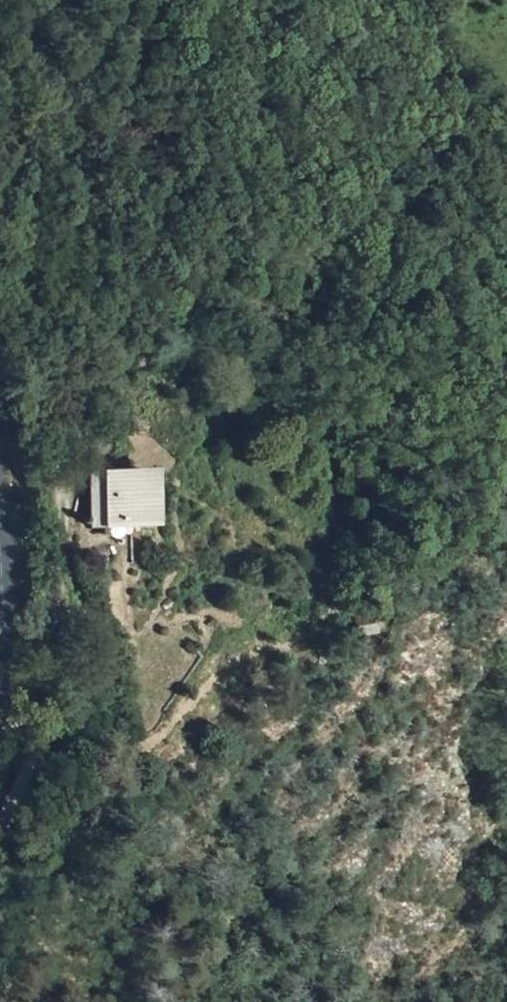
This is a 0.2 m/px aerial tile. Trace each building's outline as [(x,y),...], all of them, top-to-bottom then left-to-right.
[(158,465),(93,468),(97,523),(157,522),(158,465)]
